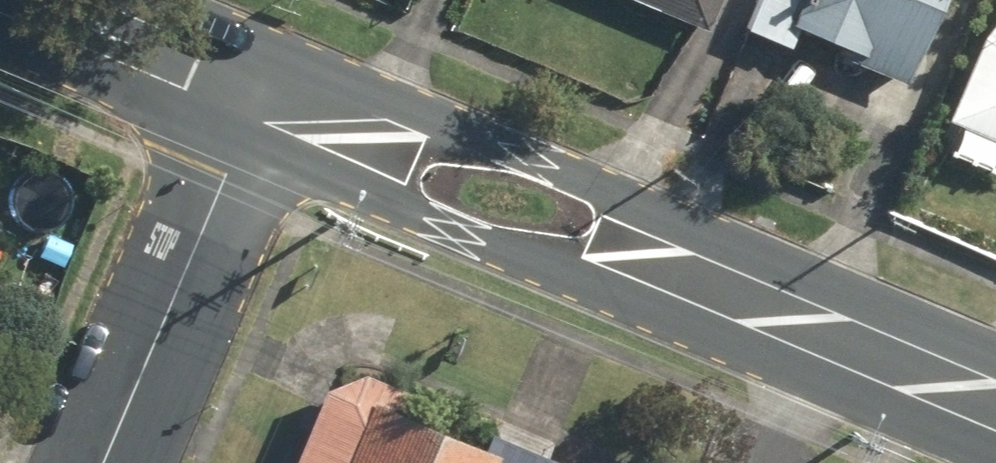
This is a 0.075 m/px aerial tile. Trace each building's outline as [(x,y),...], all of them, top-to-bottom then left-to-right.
[(716,29),(728,0),(647,0),(716,29)] [(749,26),(799,46),(803,37),(917,84),(952,0),(760,0),(749,26)] [(957,115),(995,131),(995,28),(995,30),(957,115)] [(390,410),(367,462),(511,462),(512,462),(390,410)]
